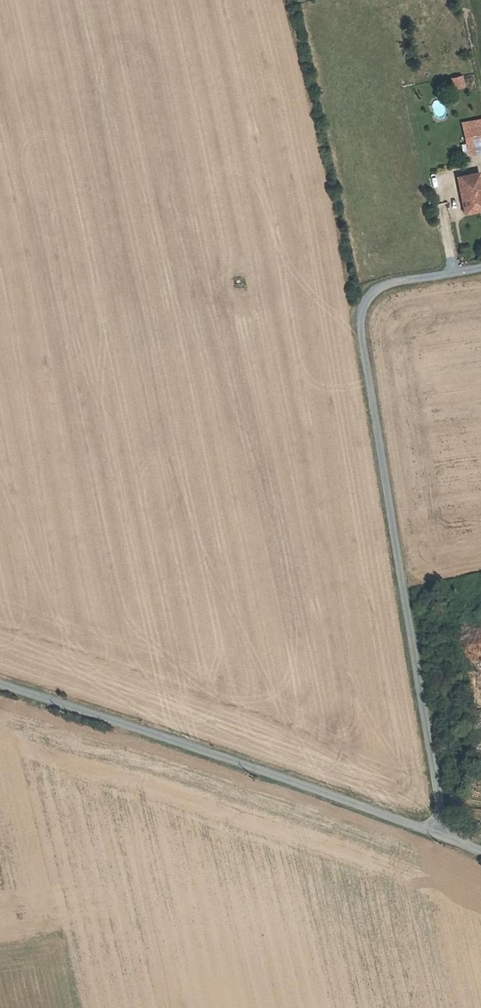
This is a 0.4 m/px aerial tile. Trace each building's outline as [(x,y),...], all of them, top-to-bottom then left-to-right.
[(450,78),(454,90),(466,87),(462,74),(450,78)] [(462,121),(467,156),(480,154),(480,119),(462,121)] [(459,186),(464,212),(480,209),(480,192),(479,183),(459,186)]
